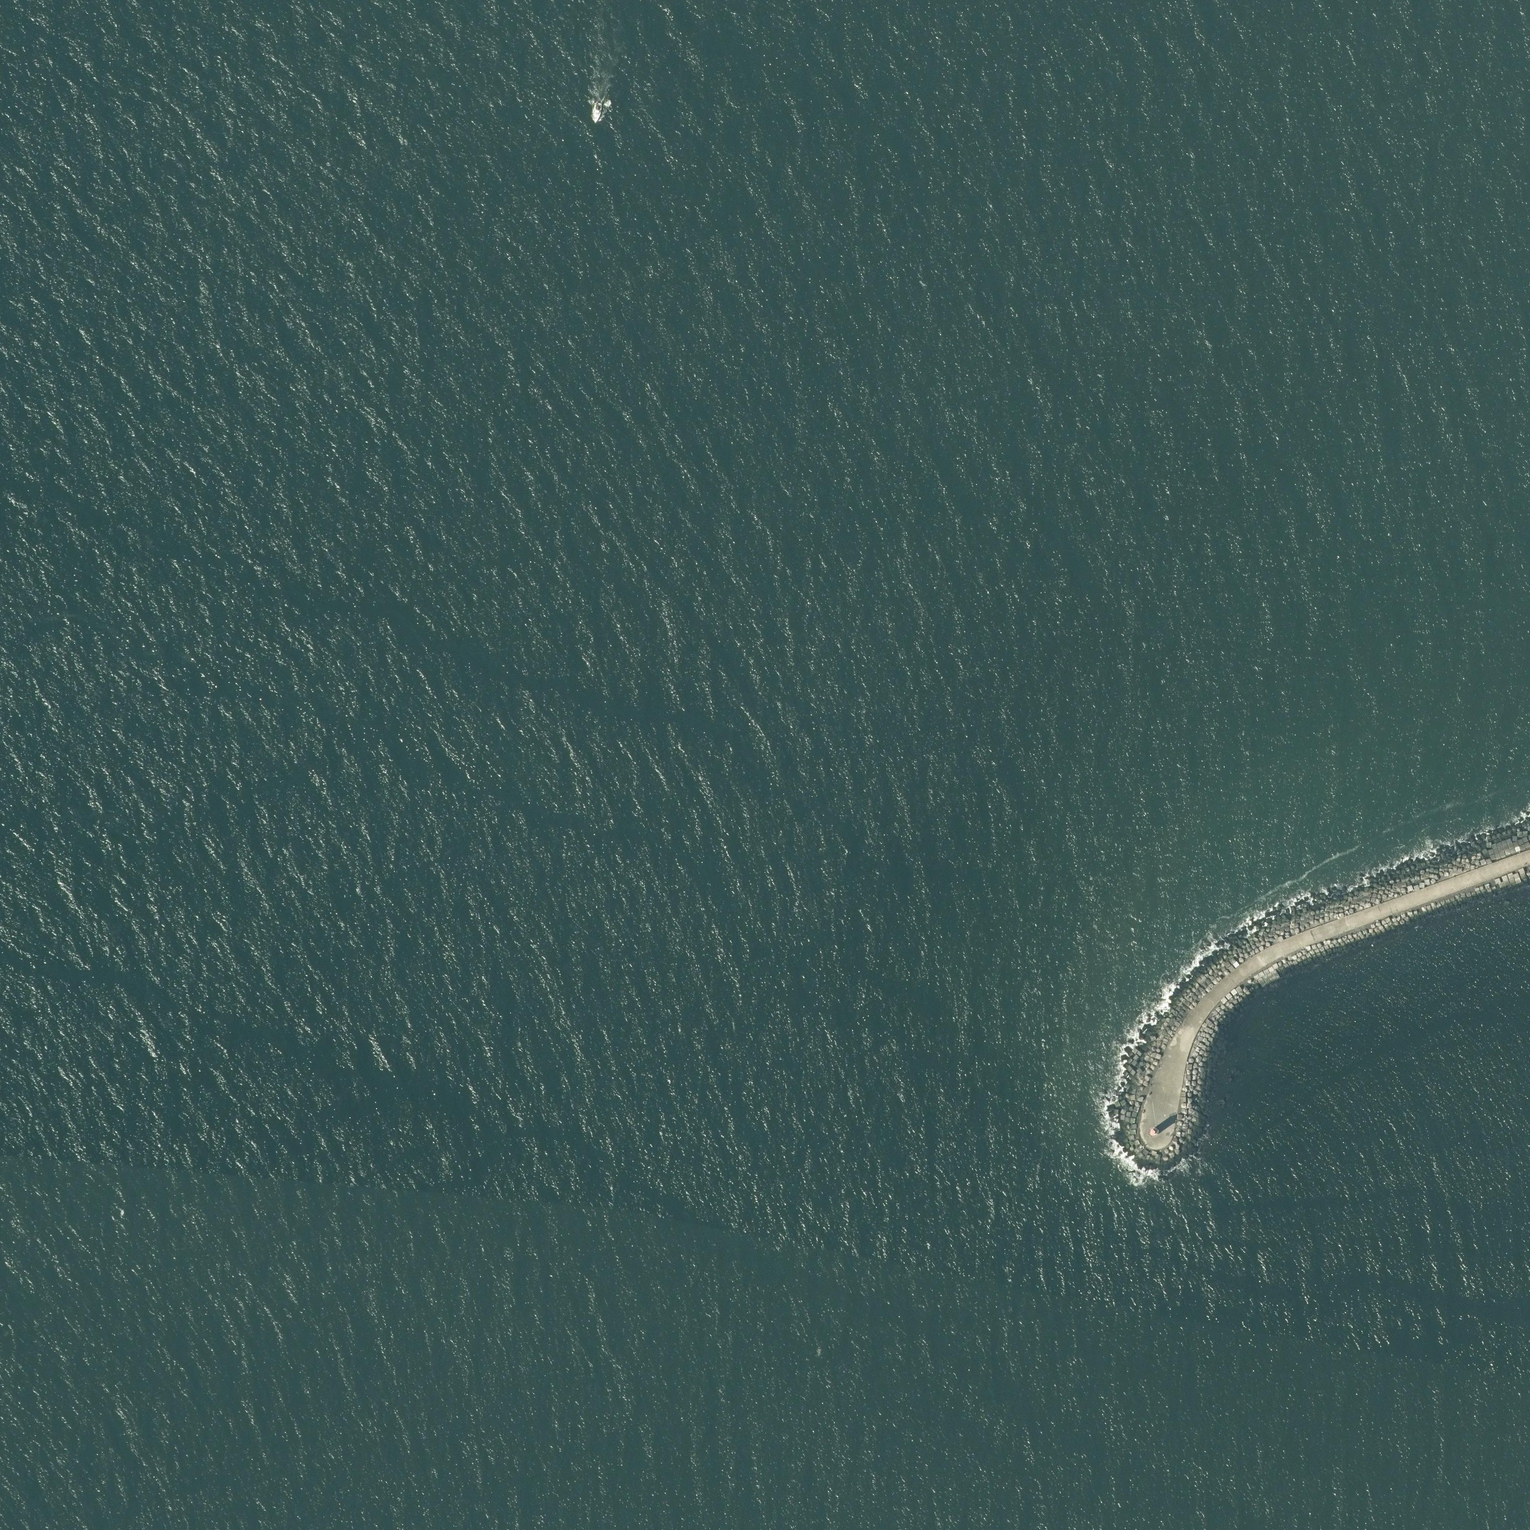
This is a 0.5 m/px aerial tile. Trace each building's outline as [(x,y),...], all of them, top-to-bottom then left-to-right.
[(1156,1128),(1150,1130),(1150,1136),(1154,1140),(1160,1138),(1161,1132),(1156,1128)]
